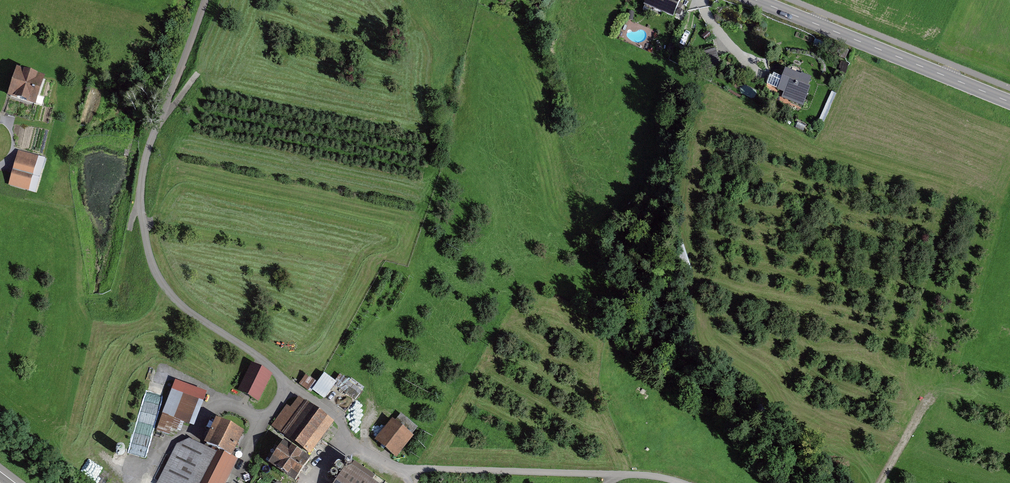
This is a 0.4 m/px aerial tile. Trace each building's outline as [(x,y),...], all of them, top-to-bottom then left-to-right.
[(647,1),(678,13),(683,0),(648,0),(647,1)] [(678,49),(685,31),(680,29),(672,47),(678,49)] [(713,60),(701,65),(705,74),(718,69),(713,60)] [(814,70),(788,60),(781,80),(788,83),(785,91),(808,100),(815,80),(811,78),(814,70)] [(4,110),(34,119),(43,91),(14,82),(4,110)] [(7,193),(33,200),(42,168),(16,161),(7,193)] [(235,389),(257,400),(270,373),(249,363),(235,389)] [(300,383),(324,400),(340,377),(327,369),(318,381),(306,373),(300,383)] [(184,383),(181,391),(170,387),(154,427),(168,432),(170,426),(179,429),(182,421),(193,425),(206,391),(184,383)] [(308,457),(334,423),(300,397),(291,408),(285,403),(267,426),(308,457)] [(395,457),(413,436),(392,419),(375,440),(395,457)] [(209,429),(196,453),(231,471),(243,447),(209,429)] [(294,481),(308,458),(282,440),(267,463),(294,481)] [(234,475),(182,447),(163,482),(230,482),(234,475)] [(351,465),(339,482),(376,482),(351,465)]
